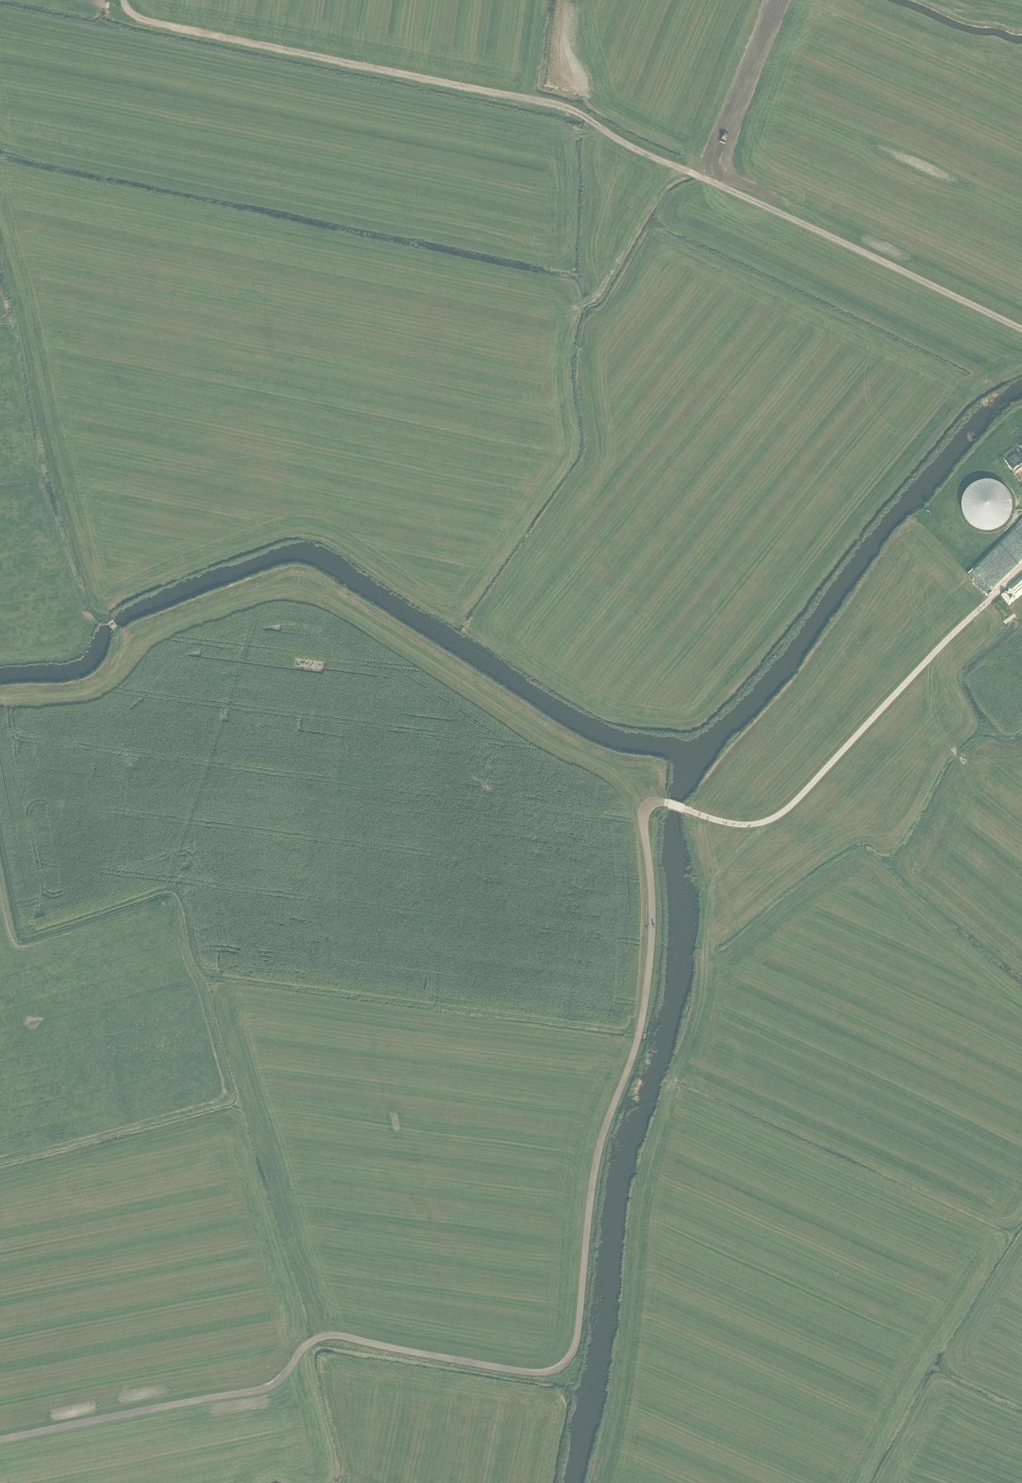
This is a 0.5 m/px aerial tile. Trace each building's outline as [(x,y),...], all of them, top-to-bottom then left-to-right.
[(996,482),(995,481),(993,480),(989,480),(987,480),(984,480),(982,480),(980,481),(978,481),(975,482),(972,484),(969,487),(968,489),(966,491),(964,494),(963,497),(962,501),(962,503),(962,506),(962,509),(963,511),(963,513),(965,516),(966,519),(968,521),(969,522),(971,524),(973,526),(977,528),(979,528),(983,529),(985,530),(988,530),(990,529),(993,529),(995,528),(998,527),(1000,526),(1002,524),(1004,522),(1006,521),(1007,519),(1009,517),(1010,515),(1010,512),(1011,510),(1012,506),(1012,504),(1011,500),(1011,499),(1010,497),(1010,495),(1009,494),(1008,492),(1007,490),(1006,488),(1004,487),(1002,485),(1000,483),(997,482),(996,482)]
